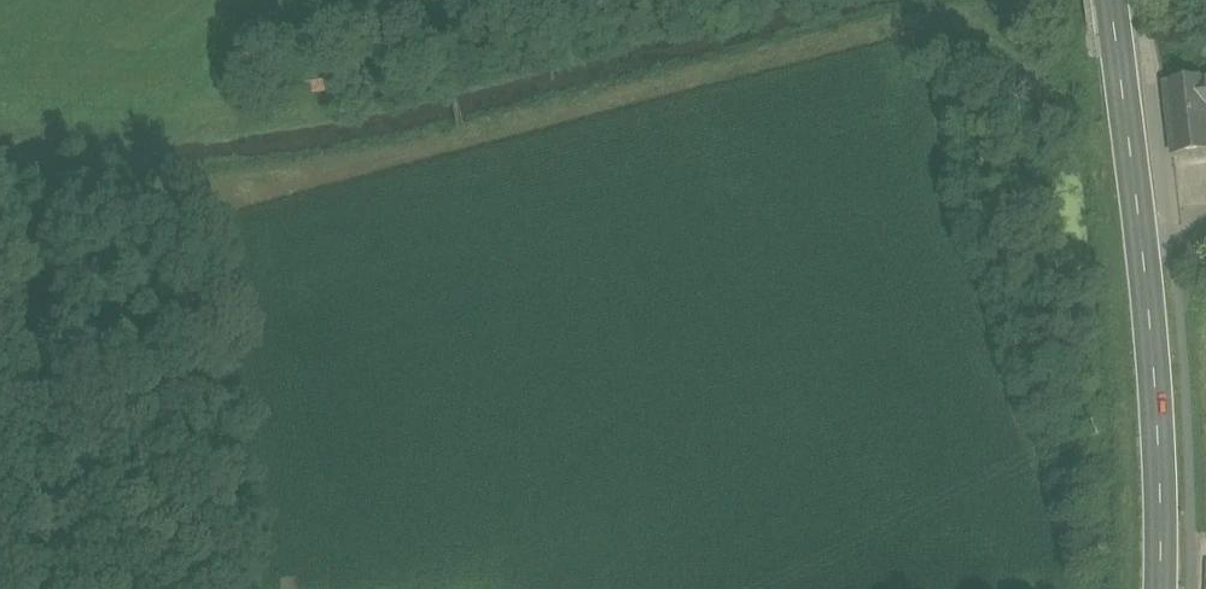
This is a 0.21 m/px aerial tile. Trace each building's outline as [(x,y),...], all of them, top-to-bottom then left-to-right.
[(1167,83),(1176,160),(1205,156),(1205,78),(1167,83)]
